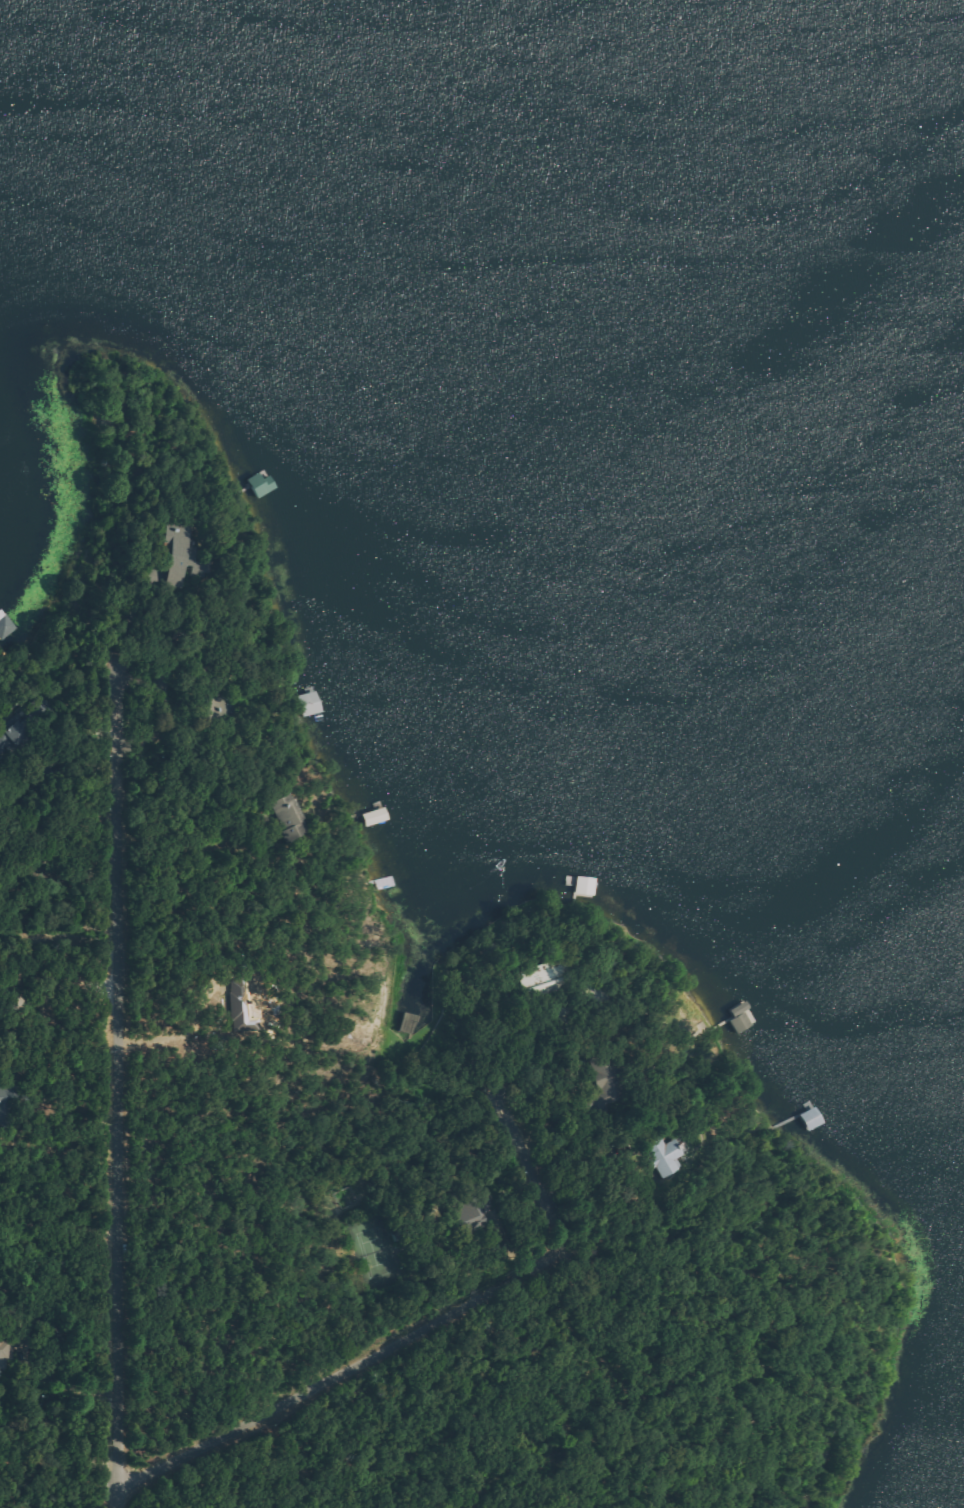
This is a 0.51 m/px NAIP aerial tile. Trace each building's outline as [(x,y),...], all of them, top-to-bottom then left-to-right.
[(185,583),(186,567),(197,567),(197,547),(189,547),(190,523),(166,522),(165,543),(170,544),(169,582),(185,583)] [(272,800),(292,841),(311,831),(291,790),(272,800)] [(562,979),(554,960),(520,973),(527,992),(562,979)] [(605,1102),(625,1095),(609,1051),(589,1058),(605,1102)] [(13,1096),(0,1096),(0,1122),(13,1122),(13,1096)] [(665,1143),(661,1136),(644,1145),(662,1178),(684,1166),(679,1157),(684,1154),(675,1138),(665,1143)] [(8,1368),(8,1341),(0,1341),(0,1368),(8,1368)]
